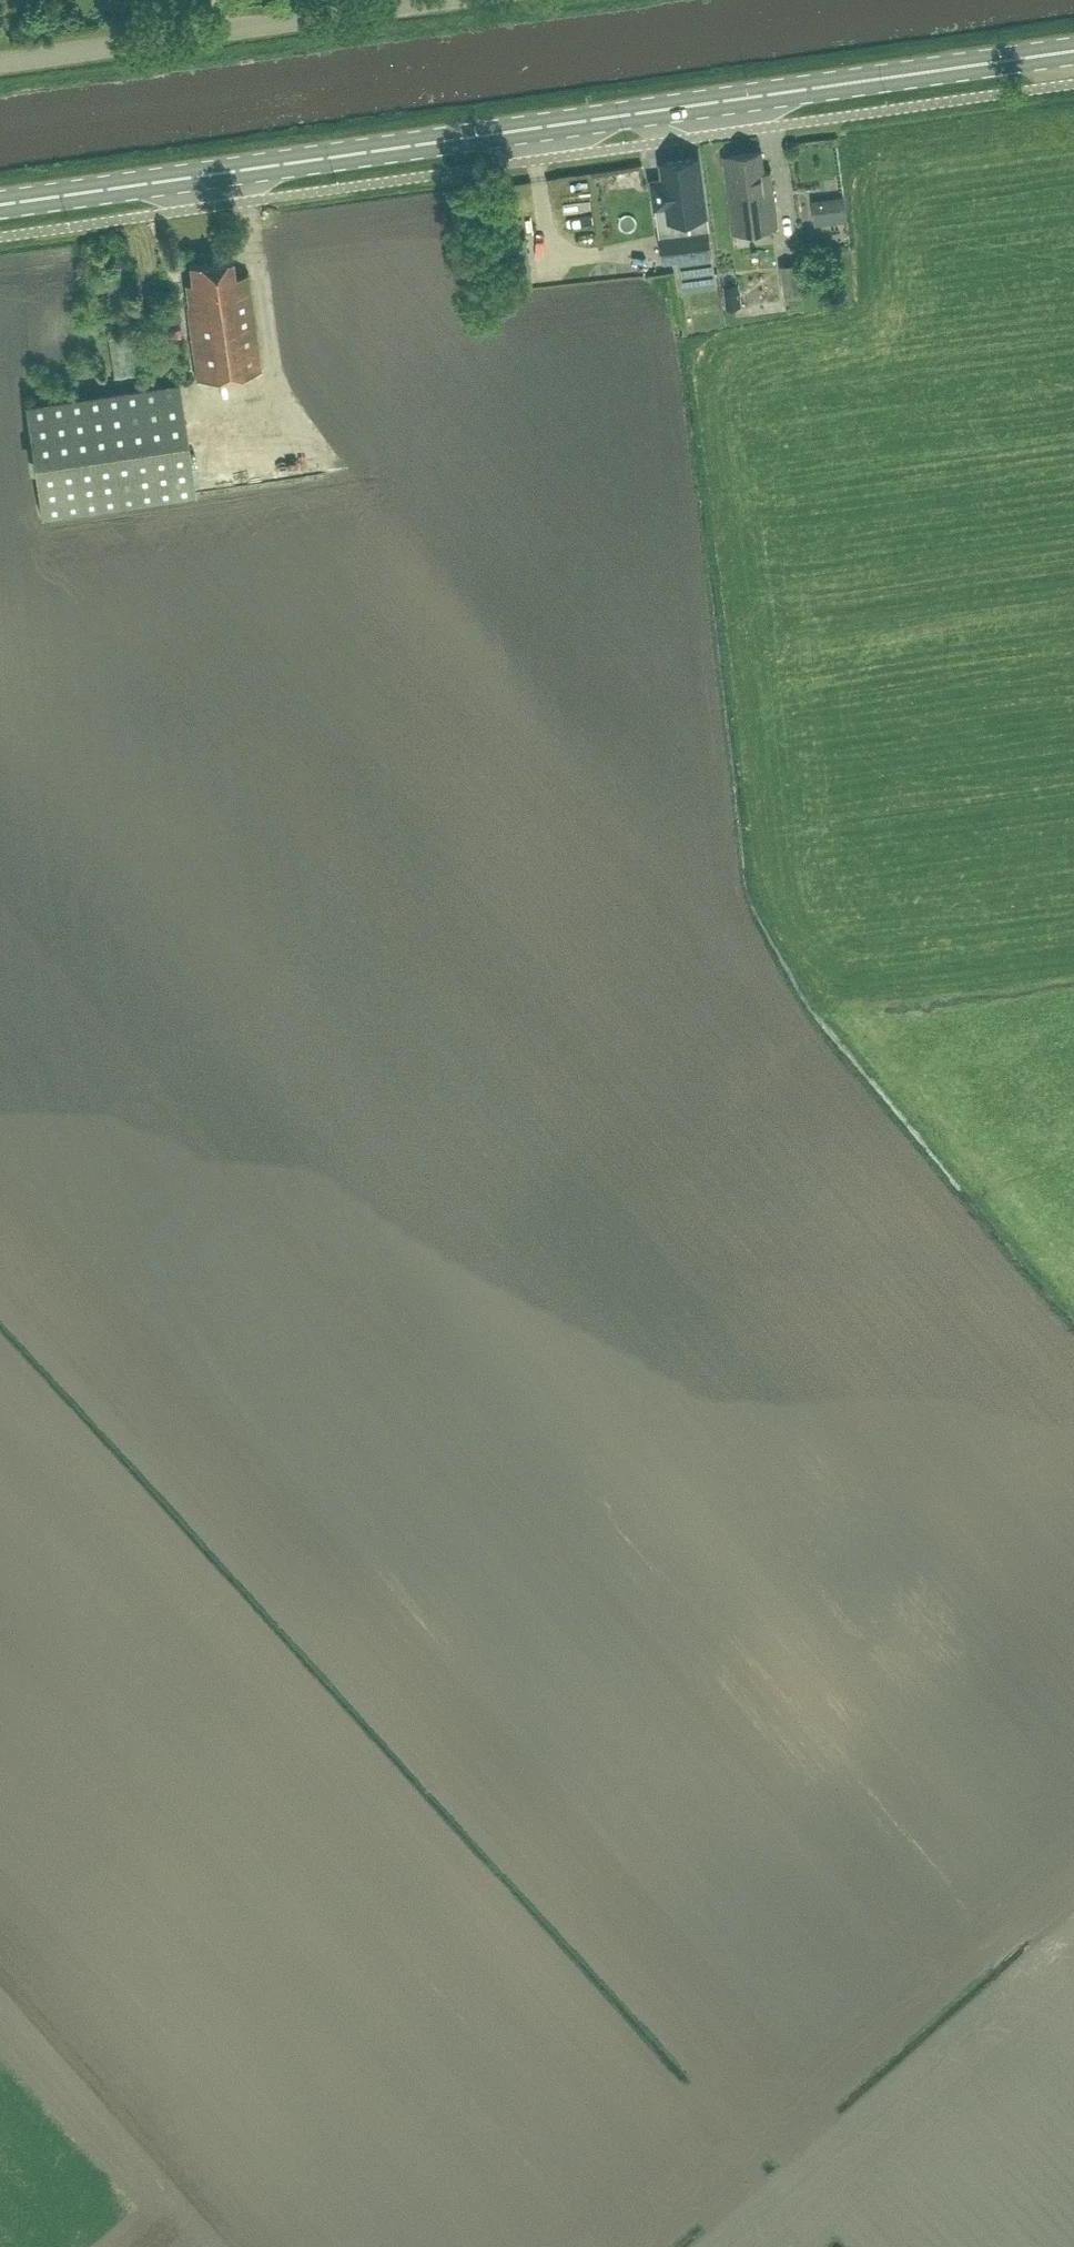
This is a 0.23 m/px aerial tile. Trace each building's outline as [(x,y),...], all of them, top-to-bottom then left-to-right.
[(732,231),(778,226),(771,169),(764,170),(762,150),(729,154),(723,155),(732,231)] [(660,233),(663,259),(712,252),(706,213),(707,213),(703,187),(701,188),(696,156),(661,161),(663,177),(651,178),(655,205),(669,203),(671,218),(673,218),(675,231),(660,233)] [(819,214),(844,213),(843,200),(818,201),(819,214)] [(712,252),(680,257),(684,289),(716,284),(712,252)] [(197,376),(260,368),(244,270),(234,272),(232,257),(189,264),(192,280),(184,281),(197,376)] [(742,305),(739,280),(723,282),(726,308),(742,305)] [(40,513),(194,490),(177,380),(24,403),(40,513)]
